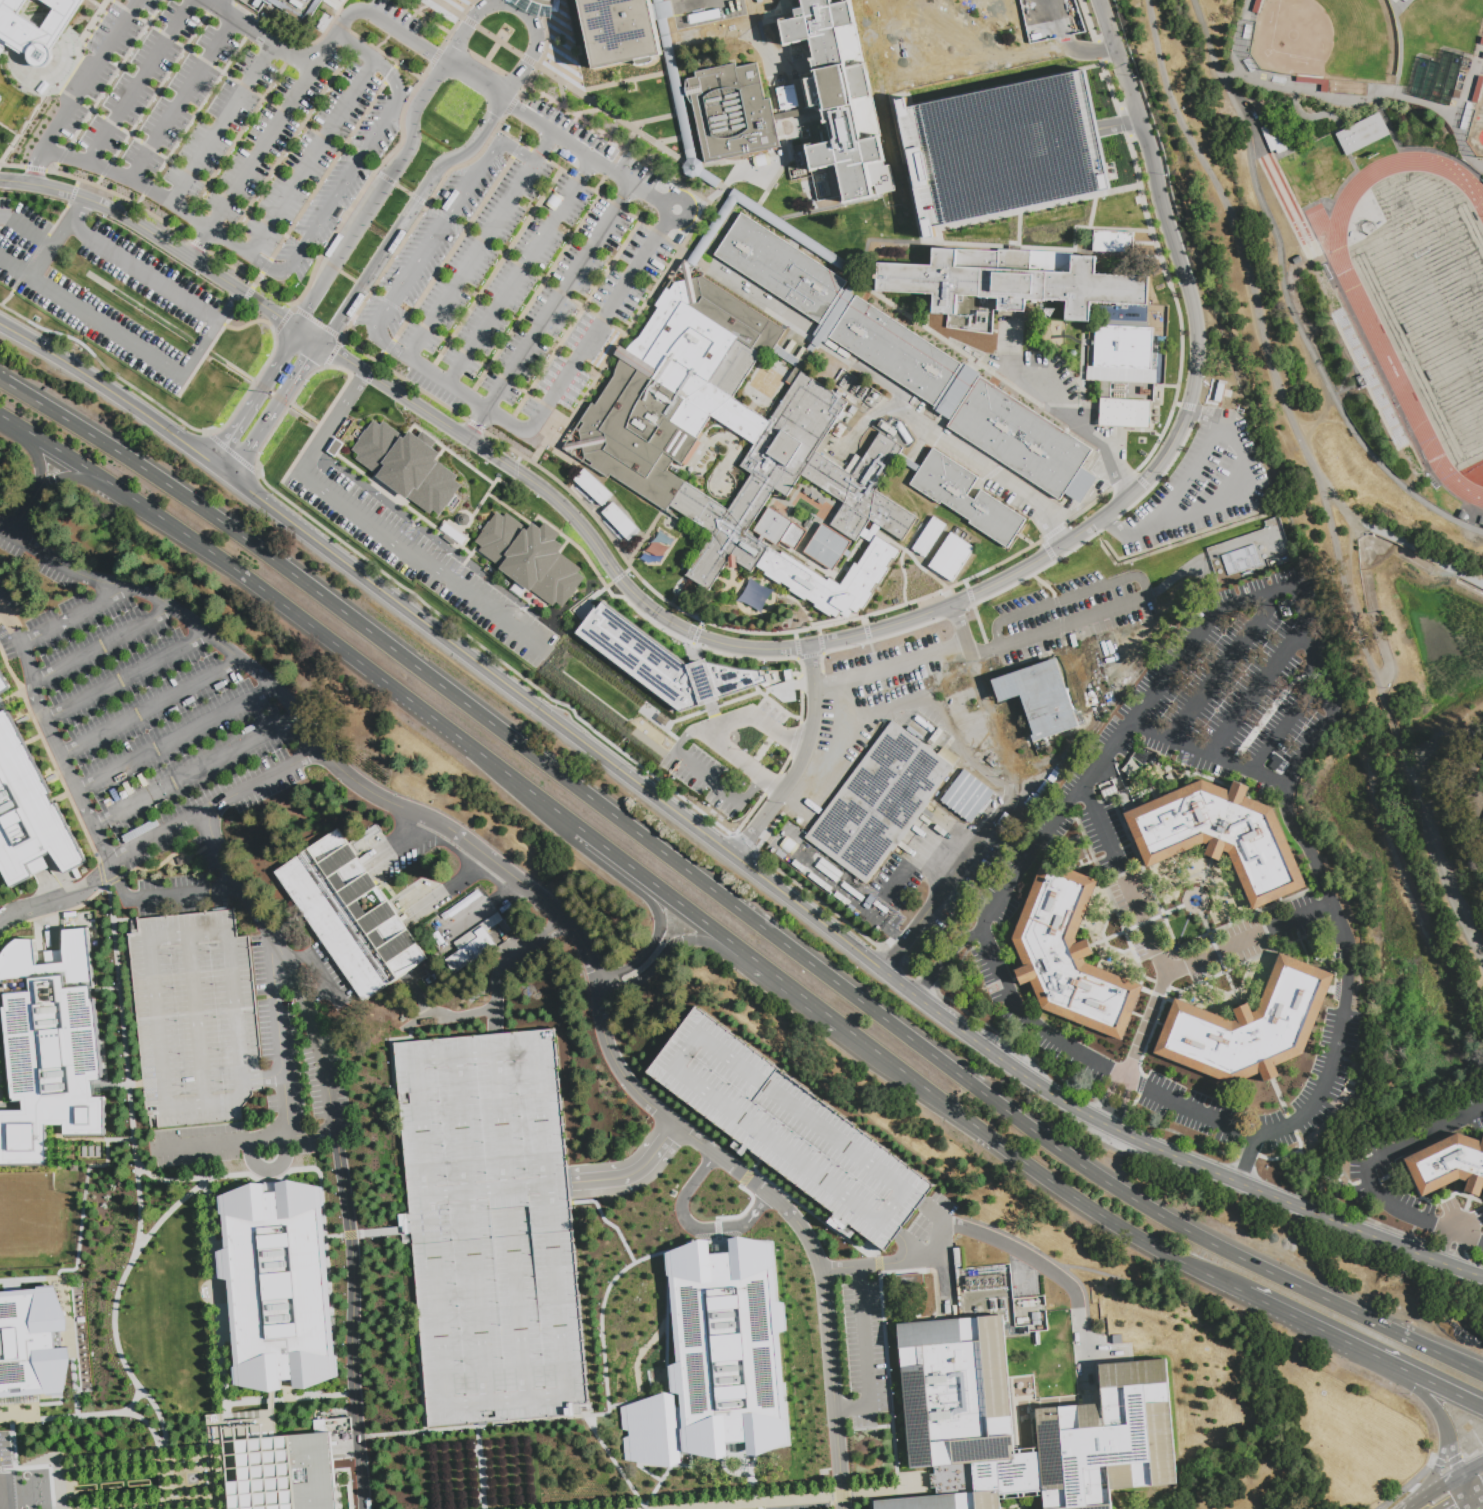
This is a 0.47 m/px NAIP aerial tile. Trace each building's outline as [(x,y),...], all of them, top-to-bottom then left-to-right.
[(6,48),(0,57),(0,0),(27,0),(18,13),(40,28),(52,9),(38,0),(83,0),(51,50),(52,53),(52,57),(52,61),(50,64),(48,67),(45,69),(41,70),(37,70),(33,69),(30,67),(27,64),(25,60),(25,57),(21,54),(19,57),(6,48)] [(306,11),(312,15),(320,0),(313,0),(306,11)] [(533,20),(554,0),(514,0),(533,20)] [(594,69),(580,0),(652,0),(661,42),(662,55),(655,57),(656,61),(654,63),(649,65),(641,66),(637,65),(637,60),(594,69)] [(687,161),(653,0),(663,0),(663,2),(670,1),(674,17),(667,18),(672,43),(673,50),(682,89),(687,88),(686,91),(687,96),(683,97),(696,159),(703,163),(704,169),(848,262),(843,270),(737,202),(697,268),(689,262),(729,197),(698,177),(692,179),(684,174),(683,166),(687,161)] [(804,8),(802,0),(831,0),(832,5),(850,1),(863,63),(865,62),(868,73),(883,70),(886,85),(871,88),(874,101),(882,100),(885,115),(895,113),(895,117),(893,118),(896,130),(889,131),(890,135),(879,137),(883,160),(865,164),(872,196),(844,202),(837,166),(810,171),(810,170),(805,146),(832,141),(828,122),(825,122),(823,112),(811,115),(809,107),(806,107),(800,75),(815,72),(812,60),(815,59),(811,39),(785,44),(781,22),(806,17),(805,14),(796,16),(795,10),(804,8)] [(1252,12),(1256,0),(1262,0),(1258,14),(1252,12)] [(721,163),(706,166),(692,106),(688,99),(687,96),(686,91),(687,88),(688,81),(697,79),(695,74),(736,65),(737,69),(758,65),(766,101),(771,100),(782,149),(721,163)] [(895,101),(924,239),(933,237),(930,226),(1108,189),(1095,131),(1083,71),(941,101),(906,109),(904,99),(895,101)] [(1478,76),(1482,77),(1476,104),(1471,103),(1478,76)] [(1296,77),(1330,80),(1328,93),(1320,93),(1320,85),(1296,83),(1296,77)] [(774,88),(778,110),(796,107),(792,85),(774,88)] [(1459,91),(1457,99),(1451,98),(1453,90),(1459,91)] [(1346,156),(1335,134),(1343,130),(1378,112),(1389,134),(1346,156)] [(1281,125),(1291,149),(1277,155),(1275,151),(1270,153),(1260,129),(1265,126),(1267,131),(1281,125)] [(713,255),(740,213),(847,282),(820,323),(713,255)] [(1093,231),(1134,233),(1133,254),(1092,252),(1093,231)] [(878,292),(880,263),(934,265),(934,248),(1000,252),(1000,249),(1074,253),(1074,255),(1097,256),(1096,274),(1147,276),(1146,305),(1095,302),(1089,302),(1089,321),(1066,320),(1066,303),(1027,301),(1026,312),(993,311),(992,335),(947,328),(948,315),(932,313),(933,294),(878,292)] [(621,360),(615,356),(620,347),(626,351),(629,347),(637,340),(640,337),(659,309),(655,306),(685,260),(689,262),(697,268),(706,273),(703,278),(786,331),(777,346),(767,349),(735,399),(768,420),(800,371),(849,403),(828,436),(832,438),(820,456),(846,472),(857,455),(863,459),(880,433),(905,448),(876,492),(919,520),(904,543),(867,519),(831,570),(803,552),(821,523),(829,525),(843,502),(804,476),(790,497),(777,489),(749,533),(760,540),(762,537),(754,531),(769,508),(793,523),(807,532),(795,551),(781,542),(778,547),(766,539),(763,543),(781,555),(783,552),(828,582),(830,579),(841,586),(855,564),(858,566),(877,537),(901,552),(896,559),(894,558),(887,568),(890,570),(880,585),(878,584),(871,593),(873,595),(863,610),(862,609),(858,614),(850,609),(847,614),(842,611),(837,619),(832,615),(831,617),(815,607),(817,605),(807,599),(805,601),(790,591),(791,589),(782,583),(781,585),(765,575),(766,573),(757,567),(753,573),(736,562),(736,569),(729,569),(729,561),(710,592),(686,577),(713,534),(670,507),(667,513),(611,475),(608,479),(563,450),(595,404),(597,405),(614,378),(616,371),(617,367),(619,362),(621,360)] [(854,294),(827,337),(933,406),(960,363),(854,294)] [(1128,305),(1127,325),(1145,326),(1145,314),(1144,314),(1145,305),(1128,305)] [(1084,380),(1153,383),(1154,370),(1149,370),(1151,335),(1151,328),(1144,328),(1094,325),(1092,366),(1085,366),(1084,380)] [(978,375),(945,426),(1059,500),(1063,493),(1079,503),(1095,477),(1080,467),(1091,449),(978,375)] [(1370,386),(1362,390),(1357,379),(1364,375),(1370,386)] [(1220,403),(1214,401),(1219,380),(1227,382),(1226,386),(1224,385),(1220,403)] [(1150,395),(1140,395),(1140,387),(1144,388),(1144,390),(1150,391),(1150,395)] [(1100,426),(1101,399),(1152,401),(1150,429),(1100,426)] [(350,449),(358,454),(354,459),(429,514),(432,511),(439,515),(461,485),(454,480),(457,476),(435,459),(439,453),(431,447),(435,441),(422,431),(418,436),(409,431),(405,437),(382,421),(379,425),(372,420),(350,449)] [(911,487),(934,451),(979,481),(968,498),(975,503),(982,493),(1027,522),(1009,551),(970,526),(972,524),(942,504),(941,507),(911,487)] [(573,480),(583,469),(612,496),(602,507),(573,480)] [(613,503),(639,531),(628,541),(602,513),(613,503)] [(1460,510),(1466,512),(1463,520),(1457,517),(1460,510)] [(475,543),(497,513),(504,518),(507,514),(526,528),(526,529),(528,531),(533,523),(541,529),(546,523),(561,534),(557,541),(564,546),(559,554),(561,556),(562,555),(581,569),(578,574),(585,578),(563,610),(556,606),(553,610),(548,606),(544,611),(543,612),(541,613),(539,611),(508,589),(514,580),(490,563),(488,566),(500,575),(501,576),(501,577),(500,578),(499,580),(498,580),(497,582),(483,572),(484,571),(462,555),(469,545),(479,551),(482,547),(475,543)] [(946,524),(925,558),(922,556),(921,557),(920,556),(920,555),(916,553),(914,552),(914,551),(912,550),(933,516),(946,524)] [(108,522),(119,529),(116,535),(105,527),(108,522)] [(974,547),(952,581),(929,566),(951,532),(974,547)] [(1221,556),(1254,546),(1258,557),(1260,557),(1264,566),(1228,578),(1221,556)] [(738,602),(760,612),(770,589),(748,580),(738,602)] [(706,659),(708,664),(738,670),(791,670),(796,701),(782,703),(765,690),(760,685),(681,711),(577,633),(601,601),(687,666),(706,659)] [(990,680),(1053,658),(1077,726),(1034,741),(1018,696),(998,703),(990,680)] [(12,690),(0,697),(0,672),(12,690)] [(5,885),(0,874),(0,715),(8,711),(26,746),(51,795),(49,796),(53,803),(54,807),(56,806),(87,864),(63,876),(47,856),(44,859),(49,869),(9,890),(8,888),(7,886),(5,885)] [(893,721),(905,730),(907,727),(916,734),(914,737),(938,755),(944,747),(960,759),(867,886),(804,838),(893,721)] [(993,792),(971,824),(940,801),(962,770),(993,792)] [(1307,886),(1253,910),(1229,854),(1224,852),(1220,862),(1204,856),(1209,846),(1204,844),(1147,868),(1123,813),(1202,780),(1229,791),(1233,781),(1249,788),(1246,797),(1273,808),(1307,886)] [(1102,799),(1099,791),(1114,786),(1117,793),(1102,799)] [(339,832),(434,969),(370,1013),(275,875),(339,832)] [(1044,860),(1099,880),(1076,939),(1077,943),(1088,938),(1093,955),(1084,958),(1085,962),(1143,986),(1121,1041),(1043,1011),(1032,983),(1021,987),(1014,970),(1024,966),(1012,939),(1044,860)] [(128,934),(144,1084),(147,1116),(150,1115),(152,1130),(242,1122),(242,1110),(252,1096),(253,1093),(264,1089),(264,1078),(249,936),(238,938),(235,910),(131,921),(133,934),(128,934)] [(454,976),(445,963),(479,940),(476,936),(484,930),(496,947),(454,976)] [(14,1167),(0,1167),(0,1114),(24,1114),(23,1104),(13,1105),(5,1011),(0,1011),(0,962),(1,959),(7,950),(13,945),(18,941),(35,941),(38,967),(46,966),(45,954),(64,952),(64,933),(89,931),(94,980),(97,980),(98,988),(95,989),(95,990),(93,992),(92,1002),(95,1002),(104,1083),(93,1085),(94,1100),(106,1100),(106,1138),(64,1138),(64,1128),(48,1128),(47,1167),(14,1167)] [(1174,1000),(1232,1021),(1237,1019),(1233,1010),(1248,1004),(1254,1016),(1279,955),(1333,975),(1303,1054),(1275,1066),(1279,1078),(1263,1084),(1259,1074),(1233,1085),(1153,1053),(1174,1000)] [(648,1071),(698,1007),(875,1146),(930,1190),(922,1201),(896,1234),(880,1254),(849,1229),(648,1071)] [(588,1413),(482,1422),(427,1427),(394,1043),(494,1034),(554,1028),(569,1183),(588,1413)] [(1481,1141),(1482,1136),(1482,1187),(1479,1198),(1464,1192),(1467,1183),(1459,1179),(1422,1197),(1404,1159),(1457,1133),(1481,1141)] [(78,1164),(78,1172),(68,1172),(68,1165),(78,1164)] [(281,1389),(269,1389),(236,1392),(227,1280),(220,1281),(218,1251),(225,1250),(221,1189),(253,1187),(265,1186),(266,1192),(277,1192),(276,1186),(288,1185),(323,1182),(338,1384),(306,1386),(294,1387),(293,1380),(281,1381),(281,1389)] [(662,1253),(697,1239),(708,1240),(709,1254),(728,1252),(727,1240),(736,1237),(773,1244),(778,1301),(784,1303),(786,1331),(779,1334),(789,1447),(756,1457),(745,1455),(745,1441),(725,1443),(726,1457),(717,1459),(680,1452),(679,1462),(669,1469),(623,1460),(621,1438),(627,1435),(626,1431),(620,1429),(618,1407),(662,1392),(670,1394),(667,1366),(675,1362),(667,1277),(664,1275),(662,1253)] [(962,1266),(953,1267),(952,1250),(961,1250),(962,1266)] [(966,1290),(965,1277),(1004,1274),(1006,1286),(966,1290)] [(898,1289),(897,1279),(924,1276),(925,1286),(898,1289)] [(54,1408),(0,1413),(0,1369),(19,1368),(16,1330),(0,1332),(0,1289),(44,1285),(45,1297),(57,1296),(65,1395),(53,1396),(54,1408)] [(1013,1299),(1043,1297),(1045,1311),(1046,1332),(1016,1335),(1013,1299)] [(898,1325),(928,1323),(1003,1316),(1014,1450),(1015,1461),(974,1464),(934,1468),(910,1470),(898,1325)] [(1110,1490),(1112,1508),(1044,1508),(1043,1496),(1039,1448),(1036,1410),(1080,1406),(1102,1404),(1099,1365),(1166,1360),(1177,1484),(1110,1490)] [(332,1434),(338,1508),(297,1508),(291,1437),(315,1435),(314,1422),(325,1421),(326,1434),(332,1434)] [(291,1437),(297,1508),(230,1508),(224,1429),(263,1426),(265,1439),(291,1437)] [(1039,1448),(1043,1496),(1020,1498),(1000,1499),(999,1490),(977,1493),(974,1464),(1015,1461),(1014,1450),(1039,1448)] [(937,1496),(937,1488),(931,1489),(930,1475),(935,1475),(934,1468),(974,1464),(977,1493),(937,1496)] [(1000,1499),(1001,1508),(876,1508),(875,1501),(937,1496),(977,1493),(999,1490),(1000,1499)]
